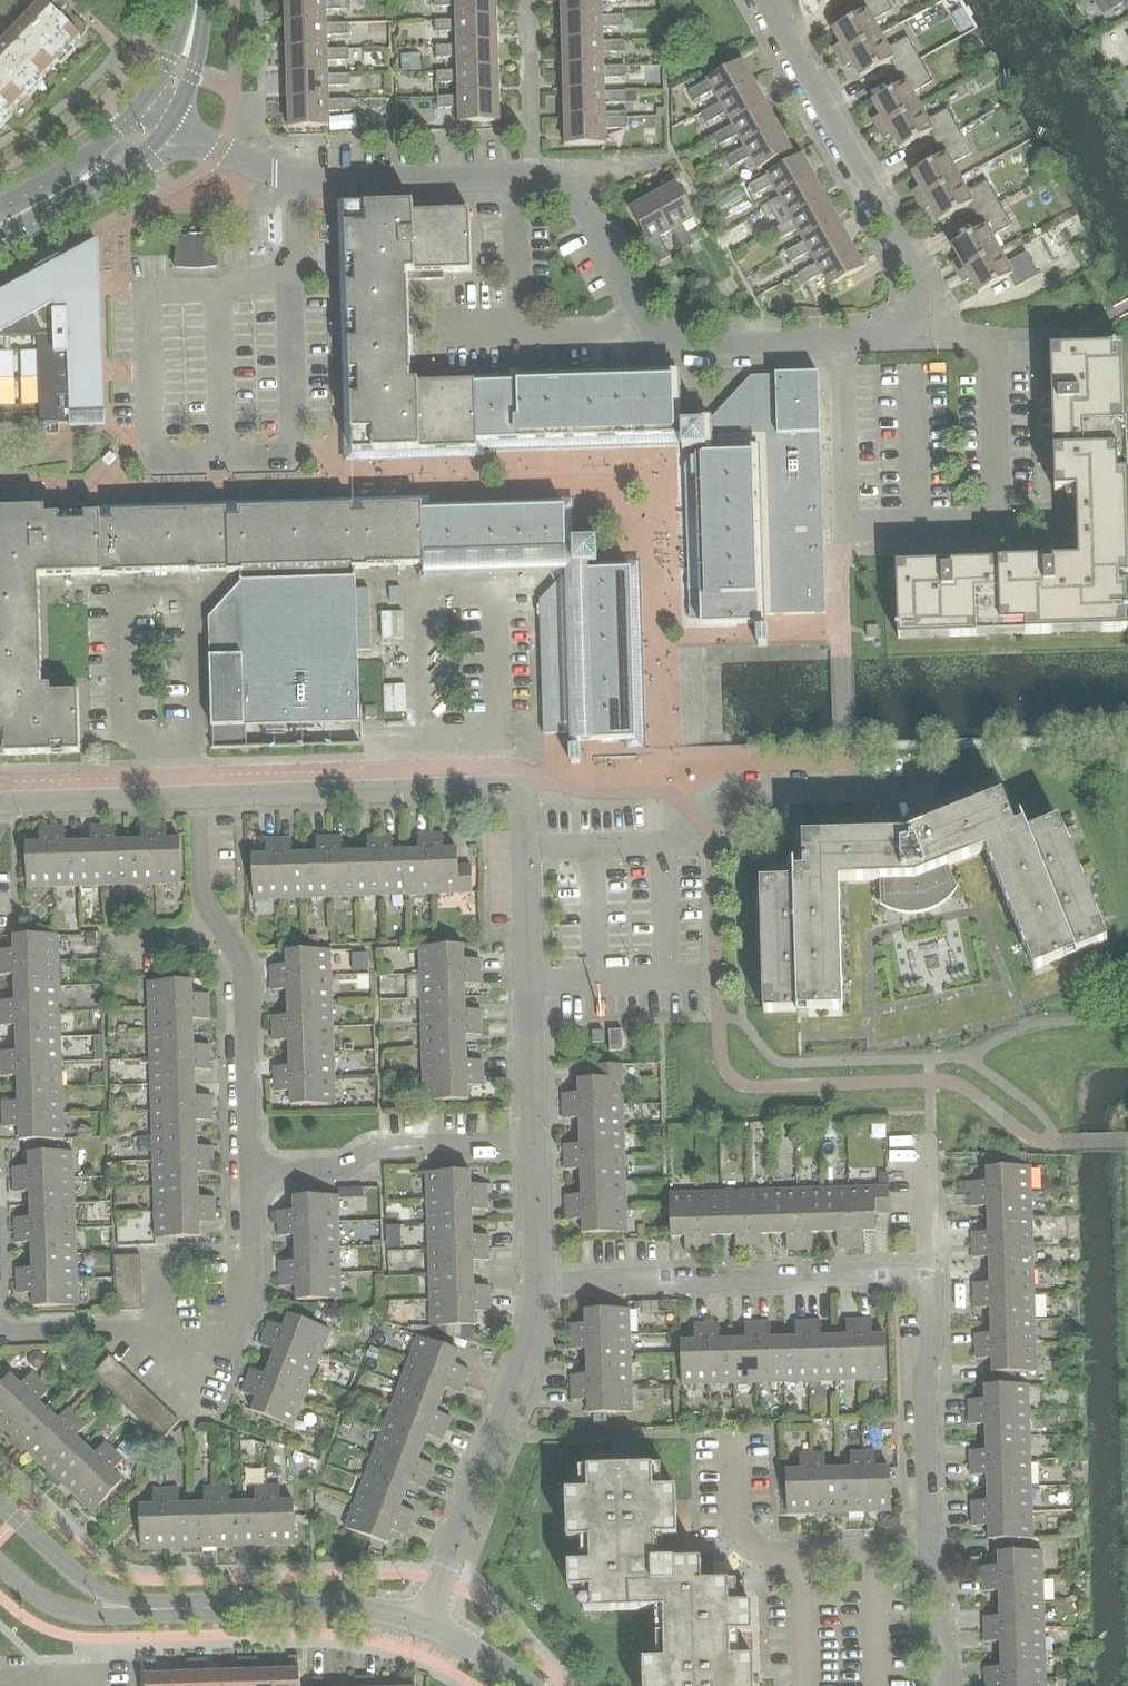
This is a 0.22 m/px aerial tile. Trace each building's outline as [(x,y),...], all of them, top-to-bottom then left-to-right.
[(86,32),(86,26),(77,17),(72,17),(72,13),(59,0),(42,0),(42,3),(15,32),(8,39),(1,46),(0,47),(0,122),(86,32)] [(284,26),(325,24),(325,10),(347,10),(347,0),(286,0),(287,25),(284,25),(284,26)] [(457,20),(457,21),(498,20),(498,19),(496,19),(495,0),(434,0),(434,7),(456,7),(457,20)] [(560,18),(601,16),(601,3),(623,2),(623,0),(562,0),(562,17),(560,17),(560,18)] [(838,58),(880,34),(873,21),(893,10),(887,0),(858,0),(857,0),(863,12),(832,29),(840,44),(834,47),(837,52),(835,53),(838,58)] [(1112,10),(1124,3),(1127,10),(1127,0),(1107,0),(1112,10)] [(561,42),(561,43),(602,42),(602,28),(623,27),(623,16),(601,16),(560,18),(562,18),(563,42),(561,42)] [(457,32),(457,46),(499,45),(499,44),(496,44),(496,20),(498,20),(457,21),(457,20),(435,21),(435,33),(457,32)] [(0,30),(0,31),(8,39),(15,32),(6,24),(0,30)] [(285,50),(285,51),(326,50),(326,36),(348,35),(347,24),(325,24),(284,26),(284,27),(287,27),(287,50),(285,50)] [(1,46),(8,39),(0,31),(0,45),(1,46)] [(888,48),(880,34),(838,58),(841,63),(843,62),(845,67),(851,64),(859,78),(890,61),(896,72),(920,59),(908,37),(888,48)] [(366,49),(389,49),(389,38),(366,39),(366,49)] [(562,68),(562,69),(603,67),(602,53),(624,53),(624,41),(602,42),(561,43),(561,44),(563,44),(564,68),(562,68)] [(458,57),(458,71),(499,70),(499,69),(497,70),(496,46),(499,46),(499,45),(457,46),(436,46),(436,58),(458,57)] [(286,76),(286,77),(327,75),(327,61),(348,61),(348,49),(326,50),(285,51),(285,52),(287,52),(288,76),(286,76)] [(419,55),(402,56),(402,73),(420,72),(419,55)] [(875,125),(878,130),(920,106),(912,93),(932,82),(920,59),(896,72),(903,84),(872,101),(879,115),(874,118),(877,124),(875,125)] [(713,91),(720,103),(756,83),(756,82),(754,84),(741,61),(707,80),(708,81),(688,91),(694,101),(713,91)] [(562,93),(562,94),(604,93),(604,92),(603,78),(625,78),(625,66),(603,67),(562,69),(564,69),(565,93),(562,93)] [(458,83),(459,96),(459,97),(500,96),(500,95),(498,95),(497,71),(499,71),(499,70),(458,71),(436,72),(437,83),(458,83)] [(287,101),(287,102),(328,101),(327,87),(349,86),(349,75),(327,75),(286,77),(288,77),(289,101),(287,101)] [(725,113),(732,125),(768,105),(766,106),(754,85),(756,84),(756,83),(720,103),(701,114),(706,124),(725,113)] [(563,118),(563,119),(604,118),(604,104),(626,103),(625,94),(625,92),(604,92),(604,93),(562,94),(562,95),(565,95),(565,118),(563,118)] [(636,93),(625,94),(626,103),(636,103),(636,93)] [(459,97),(459,96),(437,97),(437,109),(459,108),(460,123),(501,122),(501,120),(499,120),(498,96),(500,96),(459,97)] [(350,100),(328,101),(287,102),(287,103),(289,103),(289,126),(287,127),(287,128),(328,127),(328,112),(350,111),(350,100)] [(738,135),(744,147),(744,148),(781,128),(780,127),(778,128),(767,107),(769,106),(768,105),(732,125),(713,136),(719,146),(738,135)] [(930,132),(936,144),(960,131),(947,109),(928,120),(920,106),(878,130),(880,135),(882,133),(885,139),(890,136),(898,150),(930,132)] [(412,116),(397,117),(398,131),(412,131),(412,116)] [(605,129),(626,128),(626,117),(604,118),(563,119),(563,120),(565,120),(566,144),(564,144),(564,145),(605,144),(605,129)] [(389,120),(380,120),(380,129),(389,129),(389,120)] [(744,148),(744,147),(725,158),(731,168),(750,157),(757,170),(793,150),(792,149),(790,150),(779,129),(781,128),(744,148)] [(915,197),(917,202),(960,178),(952,164),(972,154),(960,131),(936,144),(943,156),(911,173),(919,187),(914,190),(917,196),(915,197)] [(773,185),(779,198),(780,198),(816,178),(815,177),(813,178),(801,156),(748,186),(754,196),(773,185)] [(785,208),(792,220),(828,200),(828,199),(826,200),(814,179),(816,178),(780,198),(779,198),(760,208),(766,218),(785,208)] [(970,204),(976,216),(999,203),(987,181),(967,192),(960,178),(917,202),(920,206),(922,205),(925,210),(930,207),(938,222),(970,204)] [(653,194),(652,195),(671,231),(682,250),(692,245),(682,225),(695,218),(675,182),(673,183),(674,185),(654,196),(653,194)] [(659,238),(671,231),(652,195),(651,195),(652,197),(630,210),(660,262),(670,257),(659,238)] [(797,230),(804,242),(840,222),(840,221),(838,222),(827,202),(828,201),(828,200),(792,220),(773,230),(778,240),(797,230)] [(954,268),(957,273),(999,250),(992,236),(1012,225),(999,203),(976,216),(983,228),(951,245),(959,259),(953,262),(956,267),(954,268)] [(453,205),(345,208),(347,263),(354,262),(358,399),(351,399),(352,433),(354,433),(373,451),(373,453),(449,451),(448,444),(477,443),(475,385),(475,382),(466,383),(411,384),(408,281),(444,280),(443,273),(471,272),(469,212),(454,212),(453,205)] [(810,252),(816,264),(817,265),(853,244),(852,244),(850,245),(839,224),(841,223),(840,222),(804,242),(785,253),(790,263),(810,252)] [(190,271),(196,270),(202,270),(205,270),(211,269),(218,268),(212,237),(179,238),(175,269),(185,270),(190,271)] [(817,265),(816,264),(797,275),(803,285),(822,274),(829,287),(865,267),(865,266),(863,267),(851,246),(853,245),(853,244),(817,265)] [(98,245),(0,298),(0,426),(40,424),(40,425),(59,425),(59,424),(70,424),(70,425),(88,425),(88,427),(93,427),(93,425),(106,424),(106,422),(105,423),(105,410),(103,410),(98,245)] [(1007,263),(999,250),(957,273),(960,278),(962,277),(965,282),(970,279),(978,293),(1009,276),(1016,288),(1039,275),(1027,253),(1007,263)] [(958,557),(959,563),(896,565),(898,639),(1127,632),(1127,616),(1127,586),(1121,587),(1120,578),(1127,578),(1127,500),(1123,347),(1050,349),(1052,411),(1046,412),(1046,427),(1052,427),(1055,492),(1076,491),(1078,548),(1060,549),(1060,560),(974,563),(974,557),(958,557)] [(680,372),(465,379),(466,383),(475,382),(475,385),(477,443),(494,442),(675,437),(675,434),(681,433),(681,437),(682,448),(682,450),(684,450),(695,449),(698,449),(699,456),(696,456),(700,617),(758,616),(825,614),(824,593),(824,581),(823,545),(820,435),(818,374),(775,375),(775,376),(751,376),(719,410),(712,418),(696,419),(681,419),(680,372)] [(0,510),(0,756),(38,755),(80,753),(78,686),(43,687),(39,577),(101,575),(101,577),(117,576),(117,574),(227,571),(227,573),(240,572),(240,582),(241,583),(208,619),(212,727),(212,728),(360,723),(359,703),(358,662),(357,651),(371,651),(369,590),(356,590),(355,569),(368,568),(368,567),(424,565),(422,512),(101,522),(101,515),(85,515),(85,507),(81,507),(31,509),(0,510)] [(439,511),(422,512),(424,565),(424,570),(424,577),(566,572),(539,601),(542,698),(542,701),(543,735),(578,734),(578,742),(636,741),(636,732),(635,710),(631,571),(603,571),(597,571),(594,571),(594,565),(597,565),(597,560),(596,552),(596,541),(586,541),(577,541),(572,541),(572,544),(565,545),(565,542),(565,536),(564,508),(439,511)] [(878,637),(878,626),(867,626),(867,638),(878,637)] [(757,632),(758,645),(758,646),(767,646),(767,631),(766,631),(759,631),(757,632)] [(366,718),(377,718),(376,707),(365,707),(366,718)] [(579,734),(571,734),(571,749),(579,749),(579,734)] [(571,764),(580,764),(580,749),(579,749),(571,749),(570,749),(571,764)] [(1107,941),(1058,819),(1026,832),(1023,824),(1014,828),(1001,796),(909,833),(901,834),(892,834),(802,837),(803,871),(794,872),(794,880),(760,882),(763,1012),(797,1011),(802,1011),(807,1011),(842,1010),(838,881),(871,880),(879,880),(880,902),(878,903),(882,906),(887,908),(891,910),(894,911),(900,912),(905,913),(911,913),(916,913),(922,912),(927,911),(932,909),(937,906),(942,904),(945,901),(948,899),(949,897),(952,895),(955,891),(958,886),(956,886),(948,866),(958,861),(986,850),(1033,970),(1067,957),(1071,955),(1075,954),(1107,941)] [(166,824),(153,825),(155,884),(181,884),(180,840),(167,840),(166,824)] [(141,841),(128,841),(130,885),(155,884),(153,825),(141,825),(141,841)] [(91,842),(78,843),(79,887),(104,886),(103,826),(90,826),(91,842)] [(115,826),(103,826),(104,886),(130,885),(128,841),(116,842),(115,826)] [(27,888),(54,887),(52,827),(39,828),(40,844),(26,844),(27,888)] [(65,827),(52,827),(54,887),(79,887),(78,843),(65,843),(65,827)] [(418,851),(405,851),(407,895),(432,894),(430,834),(417,835),(418,851)] [(443,834),(430,834),(432,894),(472,893),(471,866),(469,866),(469,867),(458,868),(458,867),(457,867),(457,849),(443,850),(443,834)] [(392,835),(379,836),(381,896),(407,895),(405,851),(392,851),(392,835)] [(367,852),(355,853),(356,897),(381,896),(379,836),(367,836),(367,852)] [(317,854),(304,854),(305,898),(331,897),(329,837),(316,838),(317,854)] [(341,837),(329,837),(331,897),(356,897),(355,853),(342,853),(341,837)] [(254,900),(280,899),(278,839),(265,839),(266,855),(252,856),(254,900)] [(291,839),(278,839),(280,899),(305,898),(304,854),(291,855),(291,839)] [(95,933),(87,934),(88,947),(96,947),(95,933)] [(21,936),(14,936),(14,950),(0,950),(0,963),(58,961),(58,935),(21,936)] [(319,937),(309,937),(309,948),(320,948),(319,937)] [(419,947),(420,974),(480,972),(479,959),(463,960),(463,946),(419,947)] [(271,966),(271,978),(331,977),(330,950),(286,951),(287,965),(271,966)] [(15,988),(59,986),(58,961),(0,963),(0,976),(15,975),(15,988)] [(420,974),(421,999),(465,998),(464,985),(480,985),(480,972),(420,974)] [(288,990),(288,1003),(332,1002),(331,977),(271,978),(272,991),(288,990)] [(148,983),(149,1009),(209,1007),(208,994),(192,995),(192,981),(148,983)] [(0,1014),(60,1012),(59,986),(15,988),(16,1000),(0,1001),(0,1011),(0,1014)] [(421,999),(422,1024),(481,1023),(481,1010),(465,1011),(465,998),(421,999)] [(272,1016),(273,1029),(333,1027),(332,1002),(288,1003),(288,1016),(272,1016)] [(149,1009),(149,1034),(193,1033),(193,1020),(209,1020),(209,1007),(149,1009)] [(16,1026),(17,1039),(61,1037),(60,1012),(0,1014),(0,1026),(16,1026)] [(422,1024),(422,1050),(466,1048),(466,1036),(482,1035),(481,1023),(422,1024)] [(289,1041),(289,1054),(333,1053),(333,1027),(273,1029),(273,1042),(289,1041)] [(622,1030),(621,1030),(621,1029),(617,1029),(617,1030),(609,1030),(610,1052),(623,1051),(622,1030)] [(593,1042),(604,1042),(603,1031),(592,1031),(593,1042)] [(149,1034),(150,1060),(210,1058),(210,1045),(194,1046),(193,1033),(149,1034)] [(103,1034),(94,1035),(95,1060),(103,1059),(103,1034)] [(1,1052),(2,1064),(61,1063),(61,1037),(17,1039),(17,1051),(1,1052)] [(422,1050),(423,1075),(483,1073),(483,1061),(467,1061),(466,1048),(422,1050)] [(274,1067),(274,1080),(334,1078),(333,1053),(289,1054),(290,1066),(274,1067)] [(150,1060),(151,1085),(195,1084),(195,1071),(211,1071),(210,1058),(150,1060)] [(18,1077),(18,1089),(62,1088),(61,1063),(2,1064),(2,1077),(18,1077)] [(563,1094),(563,1107),(623,1105),(622,1065),(595,1066),(595,1068),(596,1068),(597,1079),(595,1079),(578,1080),(579,1094),(563,1094)] [(483,1073),(423,1075),(424,1102),(468,1100),(467,1087),(483,1086),(483,1073)] [(335,1104),(334,1078),(274,1080),(275,1092),(291,1092),(291,1106),(335,1104)] [(151,1085),(152,1110),(212,1109),(211,1096),(195,1096),(195,1084),(151,1085)] [(3,1102),(3,1115),(63,1113),(62,1088),(18,1089),(19,1102),(3,1102)] [(579,1119),(580,1132),(624,1130),(623,1105),(563,1107),(563,1119),(579,1119)] [(152,1110),(153,1136),(197,1134),(196,1122),(212,1121),(212,1109),(152,1110)] [(63,1113),(3,1115),(4,1128),(20,1127),(20,1141),(24,1141),(51,1140),(64,1140),(63,1113)] [(835,1122),(824,1123),(825,1137),(835,1137),(835,1122)] [(564,1145),(564,1157),(624,1155),(624,1130),(580,1132),(580,1144),(564,1145)] [(153,1136),(153,1161),(213,1159),(213,1147),(197,1147),(197,1134),(153,1136)] [(14,1180),(74,1178),(73,1152),(51,1153),(51,1140),(24,1141),(24,1142),(25,1142),(25,1153),(24,1153),(24,1155),(29,1155),(29,1167),(13,1168),(14,1180)] [(971,1182),(971,1195),(1031,1193),(1030,1166),(1008,1167),(1008,1155),(1008,1154),(981,1155),(981,1156),(983,1156),(983,1168),(982,1168),(982,1169),(986,1169),(987,1182),(971,1182)] [(581,1170),(581,1182),(625,1181),(624,1155),(564,1157),(565,1170),(581,1170)] [(1026,1167),(1025,1155),(1008,1155),(1008,1167),(1026,1167)] [(153,1161),(154,1187),(198,1185),(198,1173),(214,1172),(213,1159),(153,1161)] [(426,1173),(427,1199),(487,1198),(486,1185),(470,1185),(470,1172),(426,1173)] [(30,1192),(31,1205),(75,1204),(74,1178),(14,1180),(14,1193),(30,1192)] [(566,1196),(566,1208),(626,1206),(625,1181),(581,1182),(582,1195),(566,1196)] [(959,1182),(959,1192),(970,1192),(970,1182),(959,1182)] [(154,1187),(155,1212),(215,1210),(215,1198),(198,1198),(198,1185),(154,1187)] [(889,1213),(889,1212),(888,1187),(848,1188),(850,1248),(862,1248),(862,1231),(876,1231),(875,1214),(876,1214),(876,1213),(887,1212),(887,1213),(889,1213)] [(848,1188),(823,1189),(824,1233),(837,1232),(837,1248),(850,1248),(848,1188)] [(797,1189),(772,1190),(773,1234),(786,1234),(786,1250),(799,1250),(797,1189)] [(823,1189),(797,1189),(799,1250),(812,1249),(811,1233),(824,1233),(823,1189)] [(772,1190),(746,1191),(748,1251),(761,1251),(761,1235),(773,1234),(772,1190)] [(746,1191),(721,1192),(722,1236),(735,1235),(736,1252),(748,1251),(746,1191)] [(721,1192),(696,1193),(698,1253),(710,1252),(710,1236),(722,1236),(721,1192)] [(685,1253),(698,1253),(696,1193),(669,1194),(671,1237),(684,1237),(685,1253)] [(987,1207),(988,1220),(1032,1218),(1031,1193),(971,1195),(971,1207),(987,1207)] [(278,1211),(279,1224),(338,1222),(338,1196),(294,1197),(294,1211),(278,1211)] [(427,1199),(428,1225),(471,1223),(471,1211),(487,1210),(487,1198),(427,1199)] [(15,1218),(15,1231),(75,1229),(75,1204),(31,1205),(31,1218),(15,1218)] [(626,1206),(566,1208),(566,1221),(582,1220),(583,1234),(627,1232),(626,1206)] [(155,1212),(156,1239),(177,1238),(200,1237),(199,1223),(215,1223),(215,1210),(155,1212)] [(972,1233),(973,1245),(1033,1244),(1032,1218),(988,1220),(988,1232),(972,1233)] [(295,1236),(295,1249),(339,1248),(338,1222),(279,1224),(279,1237),(295,1236)] [(428,1225),(428,1250),(488,1248),(488,1236),(472,1236),(471,1223),(428,1225)] [(400,1226),(387,1226),(388,1248),(400,1247),(400,1226)] [(32,1243),(32,1256),(76,1254),(75,1229),(15,1231),(16,1244),(32,1243)] [(989,1258),(989,1270),(1033,1269),(1033,1244),(973,1245),(973,1258),(989,1258)] [(280,1262),(280,1275),(340,1273),(339,1248),(295,1249),(296,1262),(280,1262)] [(428,1250),(429,1275),(473,1274),(473,1261),(489,1261),(488,1248),(428,1250)] [(17,1269),(17,1282),(77,1280),(76,1254),(32,1256),(33,1268),(17,1269)] [(113,1256),(114,1270),(141,1270),(141,1268),(139,1268),(139,1257),(140,1257),(140,1255),(113,1256)] [(402,1276),(401,1264),(388,1264),(389,1277),(402,1276)] [(974,1283),(974,1296),(1034,1294),(1033,1269),(989,1270),(990,1283),(974,1283)] [(114,1270),(114,1284),(141,1283),(141,1282),(140,1282),(140,1271),(141,1271),(141,1270),(114,1270)] [(340,1273),(280,1275),(280,1287),(296,1287),(297,1300),(341,1299),(340,1273)] [(429,1275),(430,1301),(490,1299),(489,1286),(473,1287),(473,1274),(429,1275)] [(78,1306),(77,1280),(17,1282),(17,1294),(34,1294),(34,1307),(78,1306)] [(114,1284),(115,1297),(142,1296),(142,1295),(140,1295),(140,1284),(141,1284),(141,1283),(114,1284)] [(991,1308),(991,1321),(1035,1320),(1034,1294),(974,1296),(974,1309),(991,1308)] [(115,1297),(115,1312),(142,1311),(142,1308),(141,1308),(140,1297),(142,1297),(142,1296),(115,1297)] [(490,1299),(430,1301),(431,1327),(475,1326),(474,1312),(490,1312),(490,1299)] [(569,1325),(570,1337),(630,1335),(629,1309),(585,1310),(586,1324),(569,1325)] [(324,1312),(322,1321),(335,1324),(338,1316),(324,1312)] [(269,1322),(264,1334),(320,1355),(330,1330),(289,1315),(284,1327),(269,1322)] [(846,1336),(833,1337),(835,1381),(860,1380),(858,1320),(846,1320),(846,1336)] [(871,1320),(858,1320),(860,1380),(886,1379),(885,1335),(871,1336),(871,1320)] [(975,1334),(976,1347),(1036,1345),(1035,1320),(991,1321),(991,1334),(975,1334)] [(820,1321),(808,1322),(809,1381),(835,1381),(833,1337),(821,1337),(820,1321)] [(796,1338),(783,1338),(784,1382),(809,1381),(808,1322),(795,1322),(796,1338)] [(745,1339),(732,1340),(733,1384),(759,1383),(757,1323),(744,1323),(745,1339)] [(770,1323),(757,1323),(759,1383),(784,1382),(783,1338),(770,1339),(770,1323)] [(682,1385),(708,1384),(706,1324),(694,1325),(694,1341),(680,1341),(682,1385)] [(719,1324),(706,1324),(708,1384),(733,1384),(732,1340),(719,1340),(719,1324)] [(320,1355),(264,1334),(260,1345),(275,1351),(270,1363),(311,1379),(320,1355)] [(586,1349),(587,1362),(631,1361),(630,1335),(570,1337),(570,1350),(586,1349)] [(408,1361),(465,1382),(469,1370),(454,1364),(459,1352),(418,1336),(408,1361)] [(680,1336),(669,1336),(669,1346),(680,1346),(680,1336)] [(455,1338),(453,1344),(464,1349),(467,1342),(455,1338)] [(992,1359),(992,1371),(1014,1372),(1036,1371),(1036,1345),(976,1347),(976,1359),(992,1359)] [(33,1353),(30,1358),(30,1363),(34,1367),(39,1367),(43,1363),(43,1357),(39,1353),(33,1353)] [(91,1375),(102,1385),(120,1366),(119,1365),(118,1366),(110,1358),(111,1357),(110,1356),(91,1375)] [(465,1382),(408,1361),(399,1385),(441,1400),(445,1388),(460,1394),(465,1382)] [(571,1375),(572,1388),(631,1386),(631,1361),(587,1362),(587,1375),(571,1375)] [(311,1379),(270,1363),(266,1375),(251,1369),(246,1381),(303,1402),(311,1379)] [(120,1366),(102,1385),(111,1394),(130,1375),(129,1374),(128,1375),(120,1367),(121,1366),(120,1366)] [(989,1373),(989,1385),(1015,1385),(1014,1372),(992,1371),(988,1372),(988,1374),(989,1373)] [(41,1382),(31,1373),(20,1385),(10,1376),(1,1386),(0,1385),(0,1386),(0,1387),(0,1425),(41,1382)] [(341,1373),(336,1388),(348,1393),(354,1378),(341,1373)] [(130,1375),(111,1394),(121,1403),(139,1384),(139,1383),(138,1384),(130,1376),(131,1375),(130,1375)] [(303,1402),(246,1381),(242,1393),(257,1399),(252,1411),(293,1427),(303,1402)] [(0,1425),(0,1426),(11,1437),(9,1440),(15,1446),(48,1411),(39,1402),(50,1391),(41,1382),(0,1425)] [(139,1384),(121,1403),(131,1412),(149,1393),(148,1392),(148,1393),(139,1385),(140,1385),(139,1384)] [(1015,1385),(989,1385),(988,1385),(988,1386),(984,1386),(985,1399),(969,1400),(969,1412),(1029,1411),(1028,1384),(1015,1385)] [(441,1400),(399,1385),(390,1408),(447,1430),(451,1418),(436,1412),(441,1400)] [(631,1386),(572,1388),(572,1401),(588,1400),(589,1414),(594,1414),(607,1413),(632,1412),(631,1386)] [(149,1393),(131,1412),(141,1422),(159,1402),(158,1401),(157,1402),(149,1395),(150,1394),(149,1393)] [(159,1402),(141,1422),(150,1431),(169,1411),(168,1410),(167,1411),(159,1404),(160,1403),(159,1402)] [(25,1449),(37,1460),(78,1417),(68,1408),(57,1420),(48,1411),(15,1446),(22,1452),(25,1449)] [(447,1430),(390,1408),(381,1432),(423,1448),(427,1436),(442,1442),(447,1430)] [(161,1441),(178,1422),(179,1421),(177,1420),(169,1413),(169,1412),(169,1411),(150,1431),(161,1441)] [(985,1425),(986,1437),(1029,1436),(1029,1411),(969,1412),(969,1425),(985,1425)] [(607,1413),(594,1414),(594,1426),(607,1425),(607,1413)] [(46,1474),(52,1481),(85,1446),(76,1437),(87,1425),(78,1417),(37,1460),(48,1471),(46,1474)] [(345,1419),(343,1425),(349,1428),(352,1421),(345,1419)] [(423,1448),(381,1432),(372,1456),(429,1477),(433,1465),(418,1460),(423,1448)] [(970,1451),(970,1463),(1030,1461),(1029,1436),(986,1437),(986,1450),(970,1451)] [(62,1484),(73,1495),(115,1452),(105,1443),(94,1455),(85,1446),(52,1481),(59,1487),(62,1484)] [(115,1452),(73,1495),(93,1513),(113,1492),(114,1493),(114,1492),(113,1491),(123,1481),(113,1472),(124,1460),(115,1452)] [(850,1468),(838,1469),(839,1517),(848,1516),(848,1512),(864,1512),(862,1452),(850,1452),(850,1468)] [(875,1452),(862,1452),(864,1512),(891,1511),(890,1482),(891,1482),(891,1481),(890,1481),(889,1467),(876,1468),(875,1452)] [(824,1453),(812,1454),(814,1514),(830,1513),(830,1517),(839,1517),(838,1469),(825,1469),(824,1453)] [(787,1514),(814,1514),(812,1454),(799,1454),(800,1470),(786,1470),(786,1484),(785,1484),(785,1485),(786,1485),(787,1514)] [(429,1477),(372,1456),(363,1480),(405,1495),(409,1483),(424,1489),(429,1477)] [(987,1475),(987,1488),(1031,1487),(1030,1461),(970,1463),(971,1476),(987,1475)] [(751,1604),(744,1604),(744,1582),(701,1583),(701,1560),(678,1561),(675,1489),(661,1489),(660,1466),(588,1469),(588,1491),(566,1492),(567,1540),(590,1539),(590,1564),(568,1564),(568,1589),(591,1589),(592,1611),(664,1609),(665,1660),(643,1661),(644,1685),(753,1685),(751,1604)] [(405,1495),(363,1480),(354,1503),(411,1525),(415,1513),(400,1507),(405,1495)] [(269,1546),(267,1486),(254,1486),(255,1502),(242,1503),(243,1551),(253,1550),(253,1546),(269,1546)] [(294,1515),(294,1501),(280,1502),(280,1486),(267,1486),(269,1546),(295,1545),(294,1516),(296,1516),(296,1515),(294,1515)] [(218,1547),(216,1487),(204,1488),(204,1504),(191,1504),(193,1552),(202,1552),(202,1548),(218,1547)] [(243,1551),(242,1503),(229,1503),(229,1487),(216,1487),(218,1547),(234,1547),(234,1551),(243,1551)] [(971,1501),(972,1514),(1032,1512),(1031,1487),(987,1488),(987,1501),(971,1501)] [(193,1552),(191,1504),(179,1504),(178,1488),(166,1489),(167,1549),(183,1548),(184,1552),(193,1552)] [(167,1549),(166,1489),(153,1489),(153,1505),(140,1506),(140,1520),(139,1520),(139,1521),(140,1521),(141,1550),(167,1549)] [(411,1525),(354,1503),(345,1528),(386,1544),(391,1531),(406,1537),(411,1525)] [(988,1540),(993,1540),(1019,1539),(1032,1538),(1032,1512),(972,1514),(972,1527),(988,1526),(988,1540)] [(994,1541),(994,1552),(1020,1552),(1019,1539),(993,1540),(993,1541),(994,1541)] [(982,1566),(983,1579),(1043,1577),(1042,1551),(1020,1552),(994,1552),(993,1552),(993,1554),(998,1553),(998,1566),(982,1566)] [(999,1591),(999,1604),(1043,1603),(1043,1577),(983,1579),(983,1592),(999,1591)] [(984,1617),(984,1630),(1044,1628),(1043,1603),(999,1604),(1000,1617),(984,1617)] [(1000,1642),(1001,1655),(1045,1653),(1044,1628),(984,1630),(984,1642),(1000,1642)] [(985,1668),(986,1680),(1046,1679),(1045,1653),(1001,1655),(1001,1667),(985,1668)] [(273,1671),(274,1685),(300,1685),(299,1670),(299,1656),(289,1656),(289,1670),(273,1671)] [(273,1671),(258,1671),(257,1657),(248,1658),(248,1685),(274,1685),(273,1671)] [(223,1672),(223,1685),(248,1685),(248,1658),(238,1658),(239,1672),(223,1672)] [(197,1659),(187,1660),(188,1673),(172,1674),(172,1685),(198,1685),(197,1659)] [(223,1672),(207,1673),(207,1659),(197,1659),(198,1685),(223,1685),(223,1672)] [(172,1674),(156,1674),(156,1660),(146,1661),(146,1674),(146,1685),(172,1685),(172,1674)] [(415,1675),(405,1675),(405,1685),(415,1685),(415,1675)] [(373,1676),(364,1677),(364,1685),(374,1685),(373,1676)] [(364,1677),(354,1677),(355,1685),(364,1685),(364,1677)] [(323,1678),(313,1678),(313,1685),(323,1685),(323,1678)]
